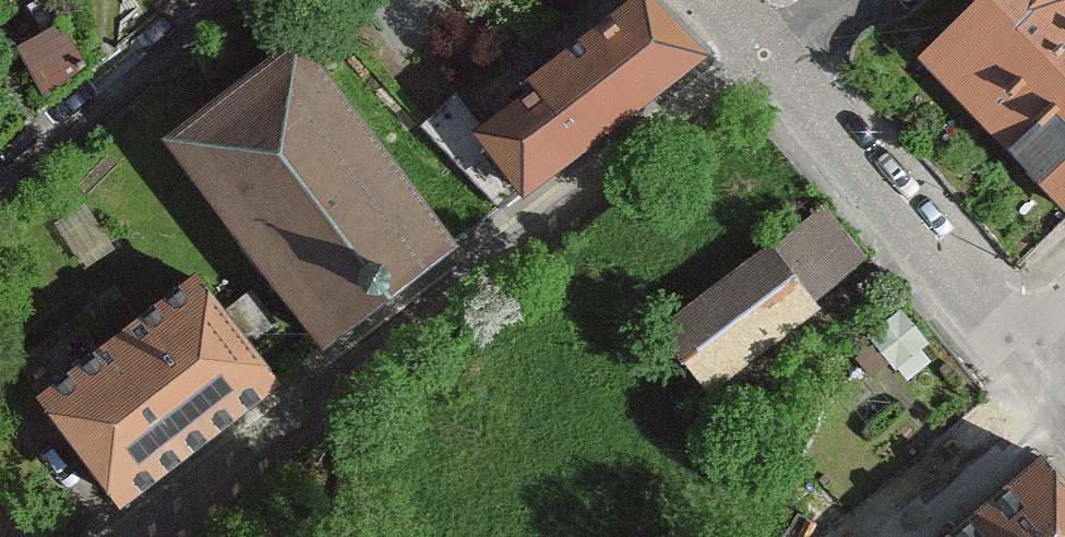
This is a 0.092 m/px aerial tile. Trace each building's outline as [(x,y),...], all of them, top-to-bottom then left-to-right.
[(50,0),(40,0),(29,6),(45,34),(21,47),(49,95),(87,66),(50,0)] [(703,71),(652,0),(639,0),(464,124),(519,201),(703,71)] [(917,59),(1064,207),(1064,0),(976,0),(917,59)] [(295,41),(168,139),(325,341),(452,242),(295,41)] [(772,249),(660,337),(708,398),(820,311),(772,249)] [(272,382),(193,281),(141,322),(115,289),(18,365),(123,498),(272,382)] [(956,536),(1064,536),(1064,482),(1046,460),(956,536)]
